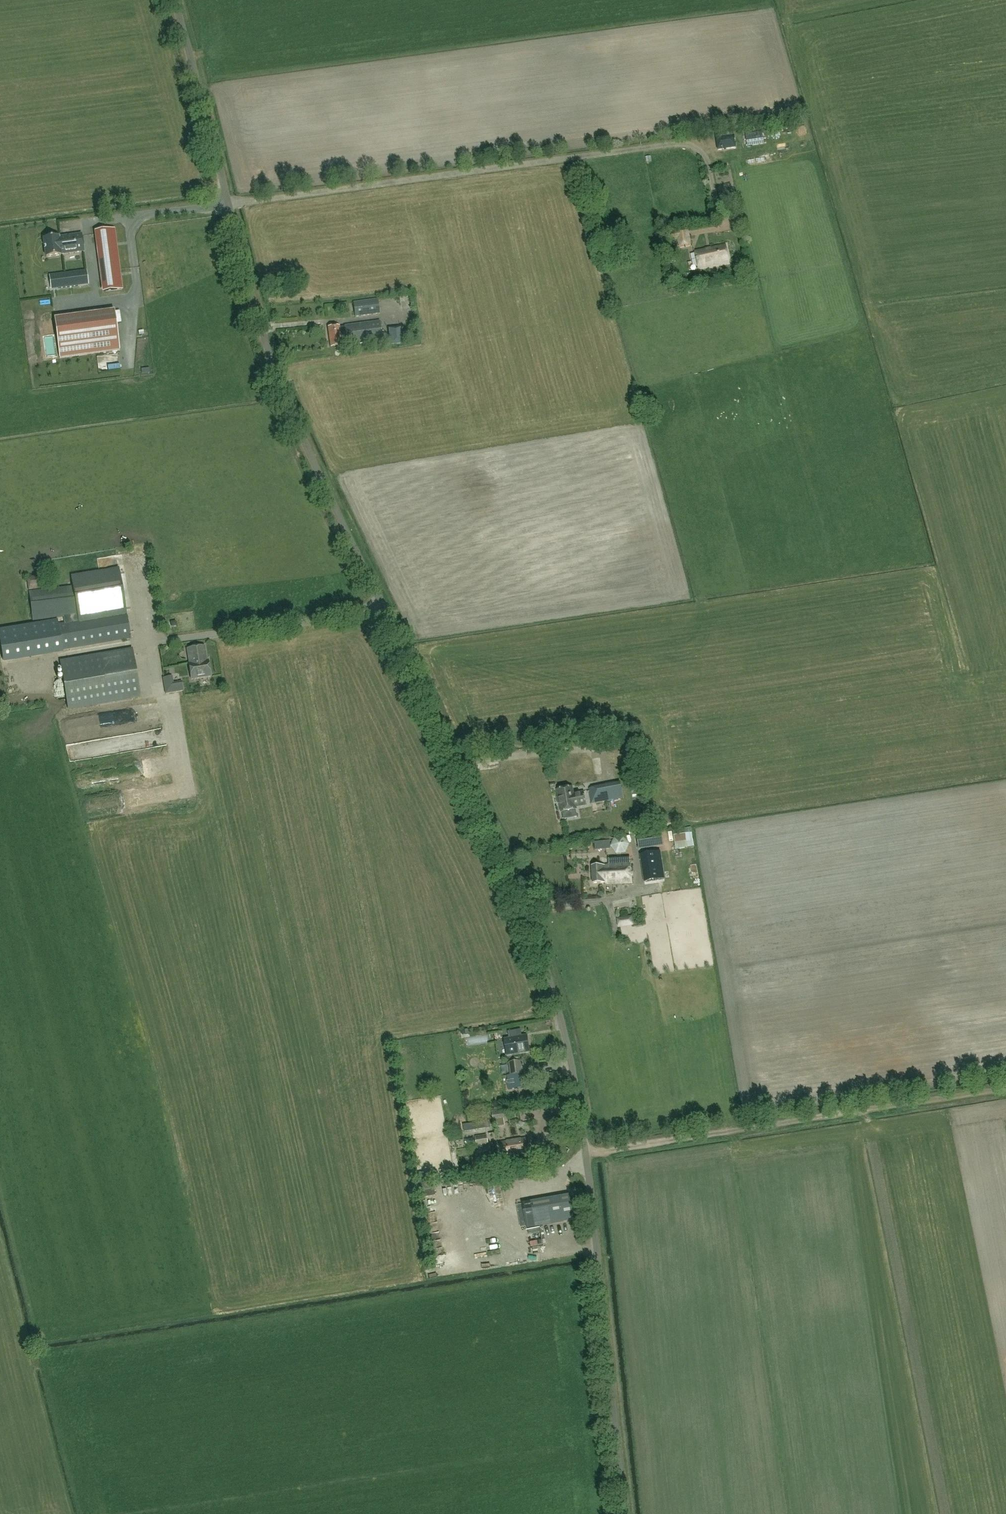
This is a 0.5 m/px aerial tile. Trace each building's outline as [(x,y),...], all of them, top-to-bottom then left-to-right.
[(749,144),(765,143),(764,135),(748,136),(749,144)] [(717,151),(736,148),(735,136),(734,136),(716,139),(717,151)] [(739,214),(735,215),(738,228),(734,229),(735,232),(743,231),(739,214)] [(99,241),(116,239),(114,229),(98,231),(99,241)] [(692,247),(688,230),(673,232),(674,233),(664,233),(665,242),(679,240),(681,248),(692,247)] [(44,238),(46,257),(61,255),(60,254),(83,252),(82,236),(59,238),(59,237),(44,238)] [(99,241),(104,281),(121,279),(116,239),(99,241)] [(699,269),(729,262),(726,245),(695,252),(699,269)] [(49,275),(51,290),(87,285),(85,270),(49,275)] [(121,279),(104,281),(106,291),(122,289),(121,279)] [(403,295),(381,296),(382,311),(404,309),(403,295)] [(355,317),(380,313),(378,299),(353,303),(355,317)] [(114,310),(94,313),(99,353),(120,350),(114,310)] [(94,313),(74,316),(80,355),(99,353),(94,313)] [(80,355),(74,316),(55,318),(60,358),(80,355)] [(328,327),(331,348),(342,347),(342,345),(347,344),(347,345),(382,341),(380,321),(344,326),(345,328),(339,328),(339,326),(328,327)] [(403,344),(401,328),(388,330),(390,346),(403,344)] [(118,569),(71,577),(73,587),(75,587),(79,621),(126,613),(118,569)] [(28,591),(46,589),(44,576),(26,578),(28,591)] [(0,629),(0,640),(4,660),(64,650),(130,639),(126,613),(79,621),(75,587),(73,587),(29,593),(33,621),(63,617),(64,622),(58,623),(57,619),(0,629)] [(189,664),(191,680),(211,677),(209,661),(207,661),(204,647),(188,649),(190,664),(189,664)] [(132,650),(61,663),(69,709),(140,697),(132,650)] [(172,675),(165,676),(167,689),(184,686),(181,670),(171,672),(172,675)] [(589,790),(591,803),(623,798),(621,785),(589,790)] [(557,797),(556,798),(556,802),(558,803),(559,812),(575,810),(574,808),(584,806),(582,793),(575,794),(575,795),(573,796),(571,788),(556,790),(557,797)] [(562,818),(576,816),(575,810),(561,812),(562,818)] [(676,825),(674,816),(663,818),(665,827),(676,825)] [(687,848),(687,845),(693,844),(691,827),(673,830),(676,849),(687,848)] [(638,851),(664,846),(661,831),(636,835),(638,851)] [(625,853),(630,844),(623,837),(614,839),(610,847),(616,854),(625,853)] [(659,850),(639,853),(644,880),(664,876),(659,850)] [(608,859),(608,866),(591,866),(592,884),(605,883),(605,885),(631,884),(630,864),(630,858),(608,859)] [(623,906),(637,905),(636,896),(622,897),(623,906)] [(618,927),(633,925),(632,916),(617,919),(618,927)] [(510,1032),(511,1038),(505,1039),(507,1055),(530,1052),(527,1036),(522,1036),(521,1030),(510,1032)] [(512,1075),(508,1076),(510,1090),(518,1089),(517,1082),(523,1081),(520,1061),(510,1063),(512,1075)] [(504,1121),(502,1109),(491,1111),(493,1122),(504,1121)] [(488,1144),(487,1135),(476,1137),(477,1146),(488,1144)] [(527,1138),(497,1144),(500,1158),(530,1153),(527,1138)] [(571,1151),(577,1147),(574,1141),(568,1145),(571,1151)] [(472,1182),(489,1179),(488,1174),(480,1175),(480,1176),(472,1178),(472,1182)] [(549,1182),(546,1187),(554,1192),(557,1187),(549,1182)] [(531,1203),(535,1226),(574,1220),(570,1196),(531,1203)] [(436,1252),(438,1258),(447,1255),(444,1249),(436,1252)]
